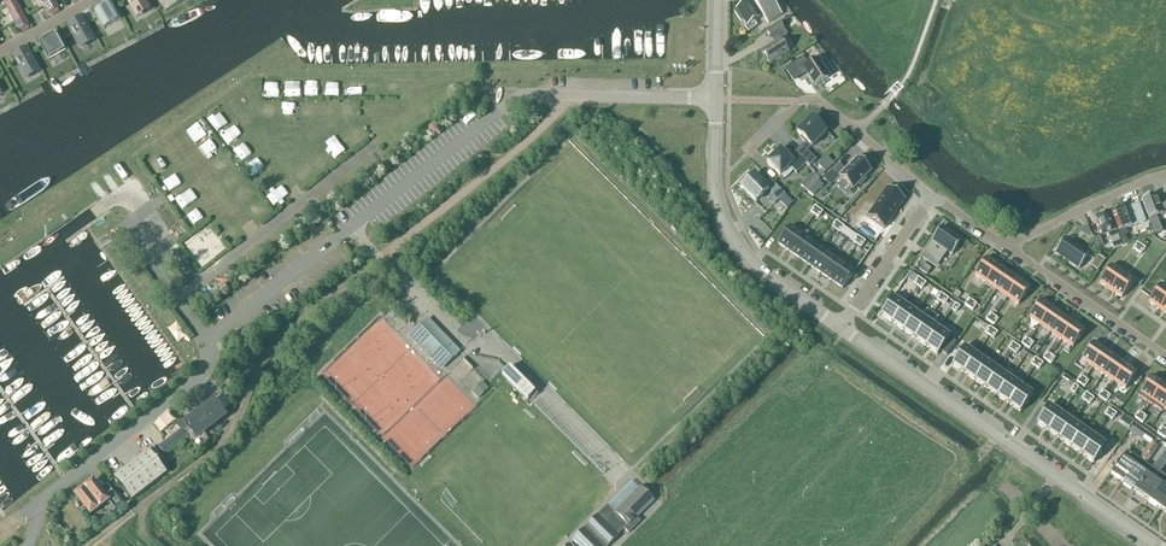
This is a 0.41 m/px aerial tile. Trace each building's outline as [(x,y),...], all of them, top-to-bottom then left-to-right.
[(59,12),(57,9),(58,9),(53,0),(42,0),(49,14),(50,13),(52,16),(59,12)] [(146,7),(143,0),(126,0),(134,14),(146,7)] [(164,12),(186,0),(157,0),(164,12)] [(736,10),(736,11),(734,12),(741,22),(743,21),(746,26),(744,28),(748,33),(757,27),(754,22),(763,16),(768,24),(781,15),(772,0),(754,0),(753,1),(754,2),(750,5),(748,2),(736,10)] [(22,33),(29,29),(27,26),(28,25),(15,2),(6,7),(19,30),(20,30),(22,33)] [(121,20),(111,3),(94,12),(104,30),(121,20)] [(71,21),(72,24),(69,26),(80,46),(92,39),(81,19),(77,21),(76,18),(71,21)] [(766,31),(770,38),(784,29),(779,23),(766,31)] [(58,32),(41,42),(51,59),(68,50),(58,32)] [(770,64),(788,53),(783,45),(788,41),(785,37),(761,52),(770,64)] [(17,54),(13,56),(27,81),(39,74),(26,49),(22,51),(17,54)] [(808,65),(803,57),(793,64),(801,77),(807,73),(815,86),(828,78),(816,59),(808,65)] [(794,153),(806,164),(809,167),(816,161),(806,151),(810,147),(811,148),(826,133),(812,118),(797,133),(806,143),(802,147),(801,146),(794,153)] [(201,119),(190,127),(199,139),(210,131),(201,119)] [(356,142),(367,135),(360,125),(349,132),(356,142)] [(203,145),(210,153),(219,146),(213,137),(203,145)] [(334,157),(346,150),(340,140),(328,147),(334,157)] [(242,157),(252,149),(244,141),(235,149),(242,157)] [(806,164),(794,153),(789,158),(780,150),(766,163),(780,177),(789,167),(796,174),(806,164)] [(305,160),(314,173),(327,164),(319,151),(305,160)] [(247,163),(255,173),(264,166),(256,156),(247,163)] [(160,158),(151,161),(154,169),(163,166),(160,158)] [(838,165),(823,180),(831,187),(839,178),(853,191),(858,185),(860,187),(866,180),(864,179),(871,172),(857,159),(845,171),(838,165)] [(822,170),(816,175),(820,179),(825,173),(822,170)] [(763,185),(754,175),(741,188),(755,203),(768,190),(772,194),(768,199),(774,205),(784,194),(769,179),(763,185)] [(818,182),(808,193),(813,197),(823,186),(818,182)] [(193,187),(177,195),(182,205),(198,198),(193,187)] [(887,187),(867,217),(884,229),(905,199),(887,187)] [(1157,202),(1154,195),(1141,200),(1154,234),(1160,232),(1155,218),(1161,215),(1165,215),(1165,202),(1157,202)] [(1121,247),(1121,248),(1127,245),(1122,231),(1146,222),(1140,205),(1126,210),(1124,206),(1110,211),(1118,232),(1116,233),(1121,247)] [(815,207),(810,213),(814,216),(819,209),(815,207)] [(819,209),(814,216),(818,218),(823,212),(819,209)] [(1121,247),(1116,233),(1115,233),(1108,212),(1095,217),(1102,236),(1108,234),(1114,249),(1121,247)] [(836,230),(840,224),(836,221),(832,228),(836,230)] [(840,224),(836,230),(840,233),(844,227),(840,224)] [(778,244),(789,252),(801,234),(790,226),(778,244)] [(941,262),(947,252),(952,255),(962,241),(942,227),(925,251),(941,262)] [(789,252),(800,259),(812,242),(801,234),(789,252)] [(857,236),(853,243),(857,245),(861,239),(857,236)] [(1065,238),(1055,253),(1079,269),(1089,254),(1065,238)] [(861,239),(857,245),(861,248),(865,242),(861,239)] [(812,242),(800,259),(810,267),(823,249),(812,242)] [(1137,252),(1141,246),(1137,243),(1133,249),(1137,252)] [(1141,246),(1137,252),(1141,255),(1145,248),(1141,246)] [(823,249),(810,267),(821,274),(833,257),(823,249)] [(167,256),(185,281),(192,275),(175,251),(167,256)] [(1097,255),(1090,267),(1097,271),(1104,260),(1097,255)] [(832,282),(844,264),(833,257),(821,274),(832,282)] [(986,283),(998,265),(987,258),(975,275),(986,283)] [(855,272),(844,264),(832,282),(843,289),(855,272)] [(998,265),(986,283),(997,290),(1009,273),(998,265)] [(1099,283),(1111,291),(1123,273),(1111,265),(1099,283)] [(1007,298),(1019,280),(1009,273),(997,290),(1007,298)] [(1111,291),(1122,298),(1134,281),(1123,273),(1111,291)] [(912,274),(907,280),(914,284),(918,278),(912,274)] [(922,281),(918,278),(914,284),(918,287),(922,281)] [(1031,287),(1019,280),(1007,298),(1018,305),(1031,287)] [(926,284),(922,281),(918,287),(922,290),(926,284)] [(1159,310),(1165,300),(1165,288),(1160,284),(1148,302),(1159,310)] [(944,297),(940,294),(936,300),(940,303),(944,297)] [(880,316),(892,323),(905,303),(894,295),(880,316)] [(948,299),(944,297),(940,303),(944,305),(948,299)] [(965,305),(969,308),(973,302),(969,299),(965,305)] [(1040,325),(1052,308),(1041,300),(1029,318),(1040,325)] [(905,303),(892,323),(904,332),(918,312),(919,309),(907,301),(905,303)] [(977,305),(973,302),(969,308),(973,311),(977,305)] [(960,307),(956,304),(951,310),(956,313),(960,307)] [(1063,315),(1052,308),(1040,325),(1051,333),(1063,315)] [(918,312),(904,332),(915,339),(929,319),(918,312)] [(994,317),(990,314),(986,320),(990,323),(994,317)] [(1051,333),(1062,340),(1074,322),(1063,315),(1051,333)] [(994,317),(990,323),(994,326),(998,320),(994,317)] [(440,371),(444,367),(460,352),(428,319),(408,338),(440,371)] [(929,319),(915,339),(926,347),(940,327),(929,319)] [(1074,322),(1062,340),(1073,348),(1085,330),(1074,322)] [(938,355),(940,351),(947,356),(956,343),(949,338),(952,335),(940,327),(926,347),(938,355)] [(989,336),(993,330),(989,327),(985,334),(989,336)] [(997,333),(993,330),(989,336),(993,339),(997,333)] [(1029,341),(1025,338),(1021,344),(1025,347),(1029,341)] [(1033,344),(1029,341),(1025,347),(1029,350),(1033,344)] [(1093,368),(1105,350),(1094,342),(1081,360),(1093,368)] [(1016,346),(1012,343),(1008,349),(1012,352),(1016,346)] [(1016,346),(1012,352),(1016,355),(1020,348),(1016,346)] [(964,373),(976,356),(964,348),(952,365),(964,373)] [(1103,375),(1115,357),(1105,350),(1093,368),(1103,375)] [(1043,359),(1047,362),(1051,356),(1047,353),(1043,359)] [(975,381),(987,363),(976,356),(964,373),(975,381)] [(1055,358),(1051,356),(1047,362),(1051,364),(1055,358)] [(1115,357),(1103,375),(1114,382),(1126,365),(1115,357)] [(1039,361),(1035,358),(1031,365),(1035,367),(1039,361)] [(1043,364),(1039,361),(1035,367),(1039,370),(1043,364)] [(975,381),(986,389),(998,371),(987,363),(975,381)] [(1137,372),(1126,365),(1114,382),(1125,390),(1137,372)] [(527,402),(535,393),(510,367),(501,376),(527,402)] [(986,389),(998,397),(1010,379),(998,371),(986,389)] [(1085,379),(1081,376),(1077,382),(1081,385),(1085,379)] [(1150,404),(1164,384),(1152,376),(1138,396),(1150,404)] [(1009,404),(1021,387),(1010,379),(998,397),(1009,404)] [(1089,382),(1085,379),(1081,385),(1085,388),(1089,382)] [(482,383),(472,392),(478,399),(488,390),(482,383)] [(1165,406),(1165,386),(1164,384),(1150,404),(1162,412),(1163,410),(1165,406)] [(1078,388),(1074,385),(1070,392),(1074,394),(1078,388)] [(1032,395),(1021,387),(1009,404),(1020,412),(1032,395)] [(1098,397),(1102,400),(1106,394),(1102,391),(1098,397)] [(1090,396),(1086,393),(1081,399),(1086,402),(1090,396)] [(1110,396),(1106,394),(1102,400),(1106,402),(1110,396)] [(1090,396),(1086,402),(1090,405),(1094,399),(1090,396)] [(202,435),(227,417),(214,400),(202,408),(200,409),(199,411),(184,423),(183,422),(179,422),(176,426),(180,431),(159,448),(165,456),(187,439),(184,436),(185,435),(197,450),(208,442),(202,435)] [(1037,424),(1048,432),(1060,414),(1049,406),(1037,424)] [(1108,418),(1112,412),(1108,409),(1104,415),(1108,418)] [(1116,414),(1112,412),(1108,418),(1112,421),(1116,414)] [(1138,421),(1142,415),(1139,412),(1134,418),(1138,421)] [(1059,440),(1072,422),(1060,414),(1048,432),(1059,440)] [(1146,418),(1142,415),(1138,421),(1142,424),(1146,418)] [(1071,447),(1083,430),(1072,422),(1059,440),(1071,447)] [(1135,424),(1129,432),(1142,441),(1142,440),(1150,445),(1151,442),(1155,437),(1135,424)] [(1161,437),(1165,430),(1161,428),(1157,434),(1161,437)] [(1082,455),(1094,438),(1083,430),(1071,447),(1082,455)] [(1094,438),(1082,455),(1094,463),(1106,446),(1094,438)] [(1135,492),(1147,475),(1151,469),(1145,465),(1157,447),(1151,442),(1139,460),(1123,484),(1135,492)] [(132,502),(167,474),(149,452),(114,479),(132,502)] [(1123,484),(1139,460),(1126,452),(1110,475),(1123,484)] [(1147,475),(1135,492),(1148,501),(1164,479),(1165,477),(1153,468),(1151,469),(1147,475)] [(1165,502),(1165,480),(1164,479),(1148,501),(1160,510),(1165,502)] [(103,495),(94,482),(75,497),(91,518),(110,503),(116,511),(123,505),(110,489),(103,495)] [(654,501),(640,488),(614,513),(607,506),(586,527),(587,528),(584,530),(583,530),(573,540),(578,545),(609,545),(618,537),(617,536),(624,529),(628,534),(640,522),(637,519),(654,501)]
